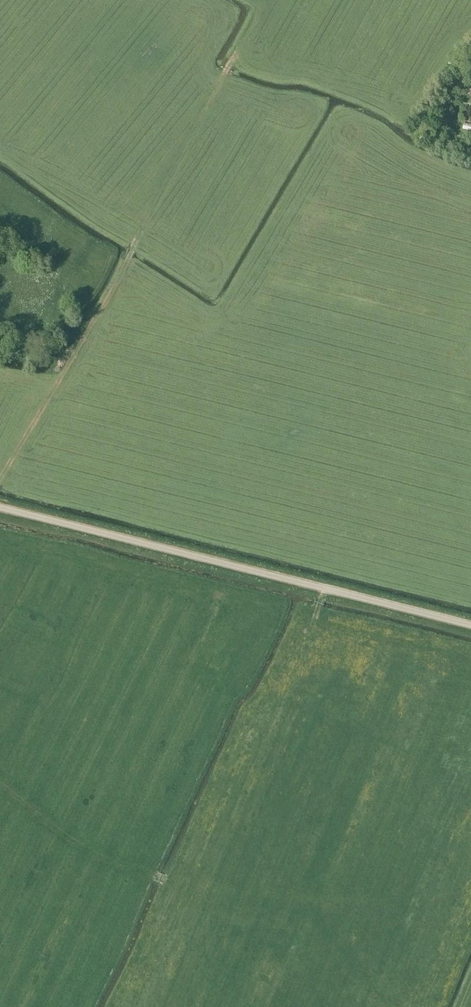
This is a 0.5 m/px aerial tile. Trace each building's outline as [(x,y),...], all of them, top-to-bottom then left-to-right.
[(461,90),(464,84),(455,80),(452,86),(461,90)]
